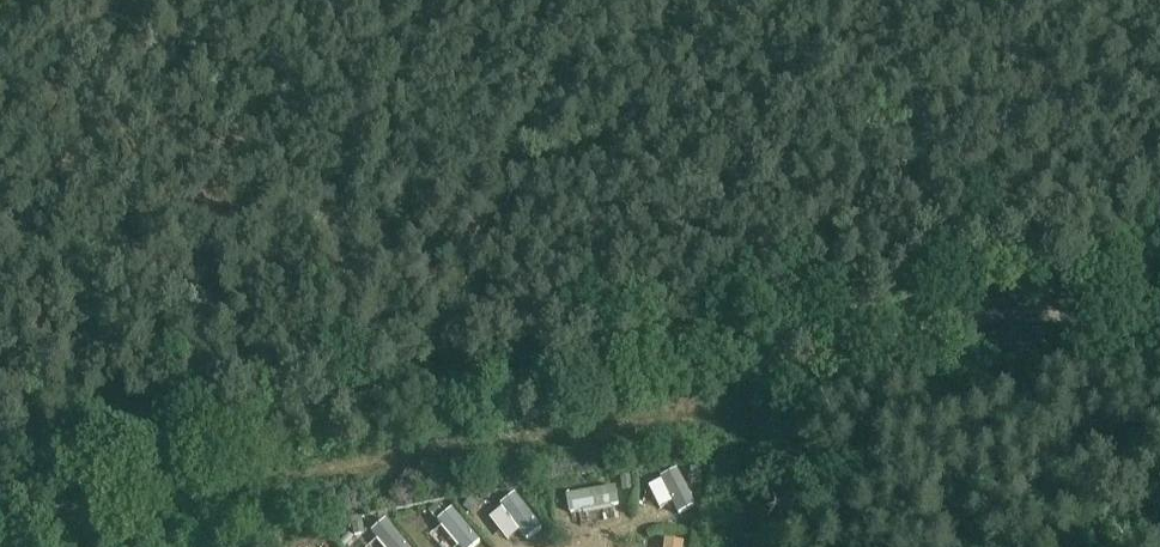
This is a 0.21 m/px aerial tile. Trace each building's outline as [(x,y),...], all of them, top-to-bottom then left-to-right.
[(700,466),(690,466),(690,477),(691,483),(701,483),(701,476),(700,466)] [(678,470),(661,478),(662,480),(673,502),(679,515),(696,506),(678,470)] [(631,476),(621,477),(622,491),(632,490),(631,476)] [(616,487),(567,496),(570,513),(619,504),(616,487)] [(515,494),(501,506),(527,539),(541,528),(515,494)] [(471,501),(465,508),(472,513),(478,506),(471,501)] [(436,505),(429,511),(435,519),(442,512),(436,505)] [(438,521),(460,546),(473,546),(480,542),(452,509),(438,521)] [(372,532),(384,546),(408,546),(386,520),(372,532)] [(353,526),(354,536),(364,535),(363,525),(353,526)]
